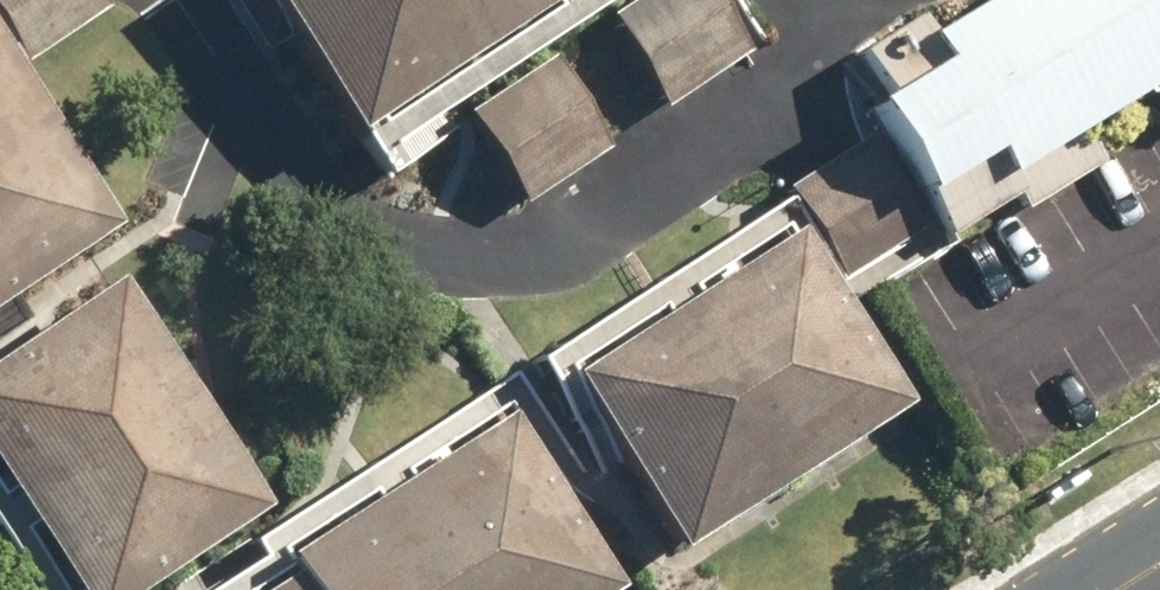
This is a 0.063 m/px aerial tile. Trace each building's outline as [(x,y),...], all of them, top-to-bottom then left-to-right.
[(340,132),(551,0),(256,0),(340,132)] [(601,22),(662,112),(747,55),(710,0),(635,0),(601,22)] [(940,38),(928,18),(875,50),(899,88),(872,104),(955,239),(1025,197),(1033,209),(1111,161),(1089,126),(1159,82),(1159,0),(1001,0),(940,38)] [(454,107),(519,207),(608,150),(543,50),(454,107)] [(114,224),(0,61),(0,304),(114,224)] [(555,375),(668,553),(901,406),(788,228),(555,375)] [(112,275),(0,351),(0,499),(62,589),(134,589),(266,501),(112,275)] [(497,415),(267,559),(280,579),(262,589),(608,589),(497,415)]
